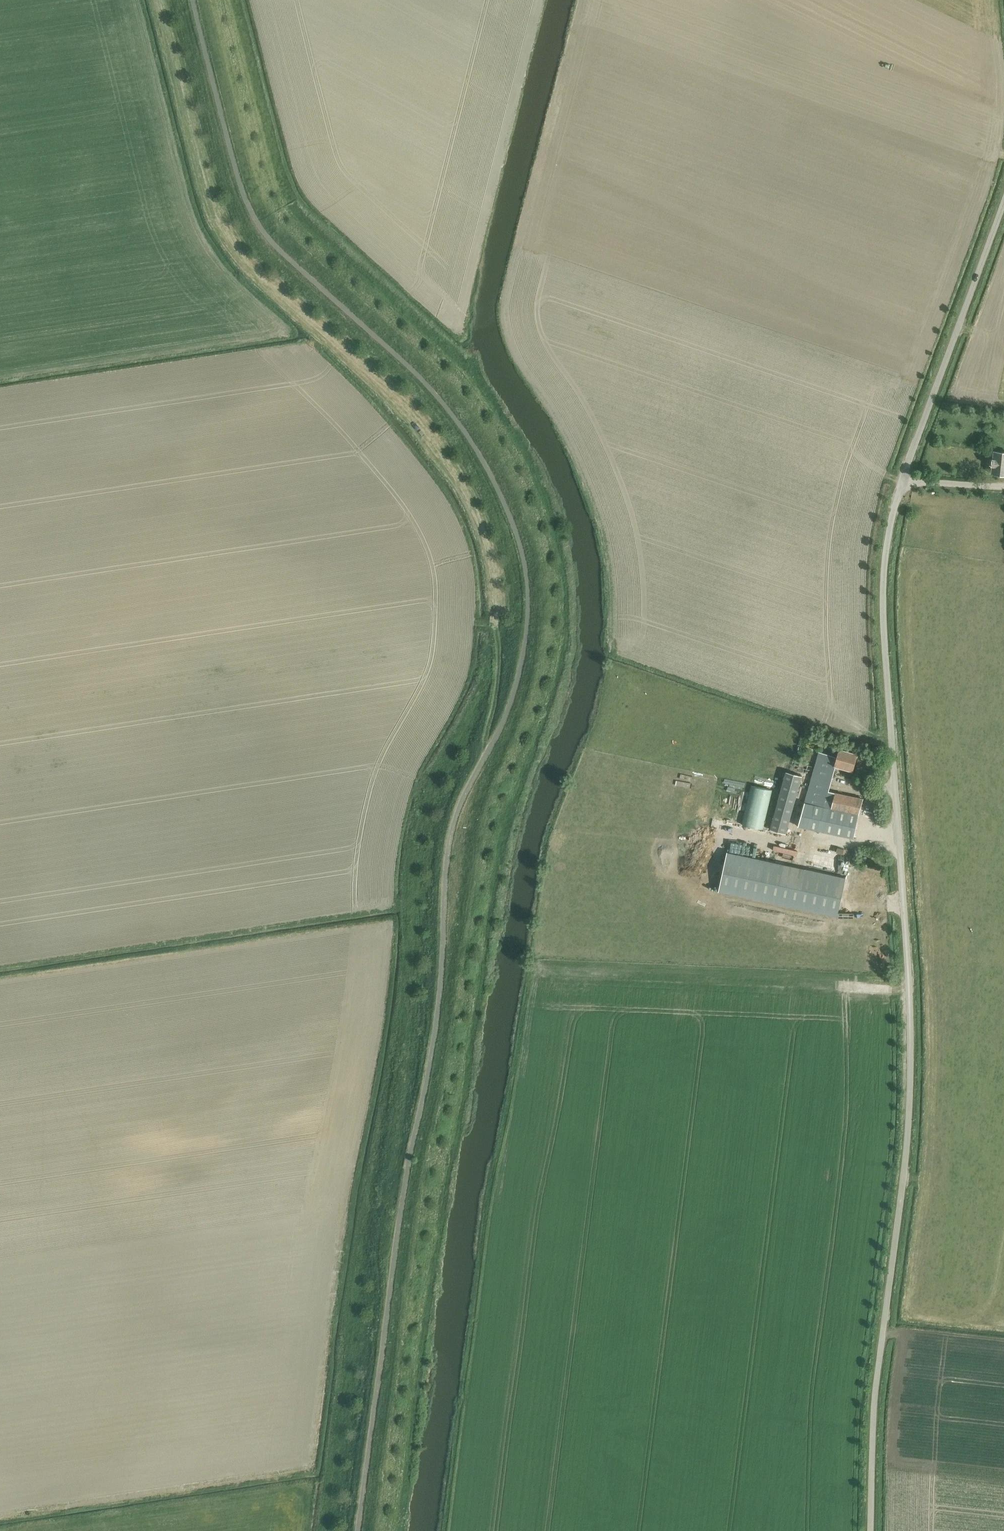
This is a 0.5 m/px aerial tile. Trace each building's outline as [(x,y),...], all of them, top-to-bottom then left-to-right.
[(991,473),(1003,475),(1003,452),(994,451),(991,473)] [(835,766),(852,771),(857,753),(839,748),(836,757),(819,752),(808,788),(799,825),(853,838),(863,798),(852,795),(852,798),(828,791),(835,766)] [(798,767),(811,771),(812,766),(808,765),(809,762),(800,760),(798,767)] [(787,770),(771,829),(786,833),(802,775),(787,770)] [(751,786),(742,824),(763,829),(772,790),(751,786)] [(728,852),(719,891),(837,916),(845,877),(728,852)]
